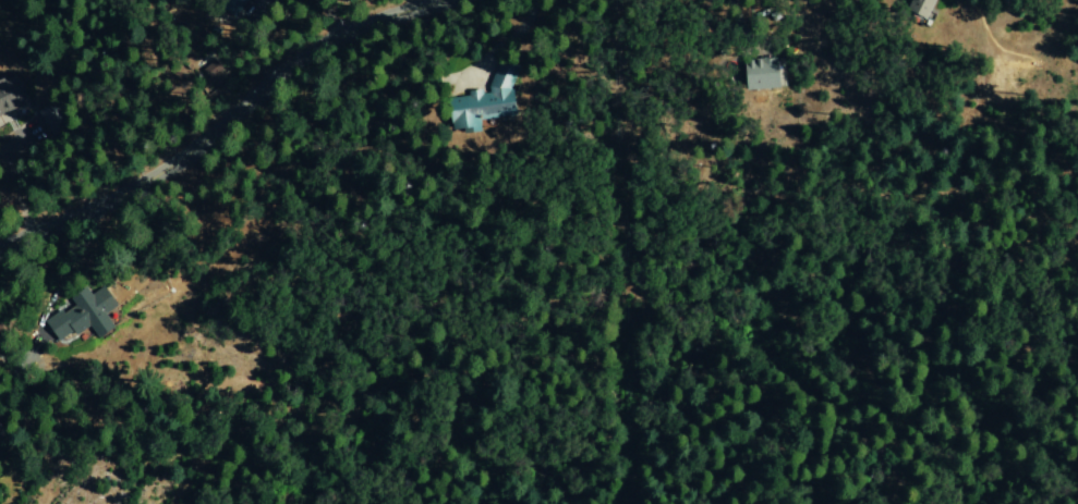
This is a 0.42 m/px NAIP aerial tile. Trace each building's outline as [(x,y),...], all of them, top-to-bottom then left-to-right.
[(924,19),(931,0),(908,0),(903,11),(924,19)] [(199,69),(212,85),(227,73),(215,57),(199,69)] [(775,58),(741,59),(742,89),(776,89),(775,58)] [(443,99),(449,130),(459,129),(460,134),(479,131),(477,122),(514,116),(509,88),(518,68),(507,63),(496,65),(486,87),(488,95),(475,89),(467,91),(465,95),(443,99)] [(0,81),(0,123),(8,121),(6,109),(20,107),(14,78),(0,81)] [(43,322),(57,343),(87,324),(96,338),(113,328),(103,313),(114,306),(102,286),(89,294),(84,286),(67,297),(71,304),(43,322)]
